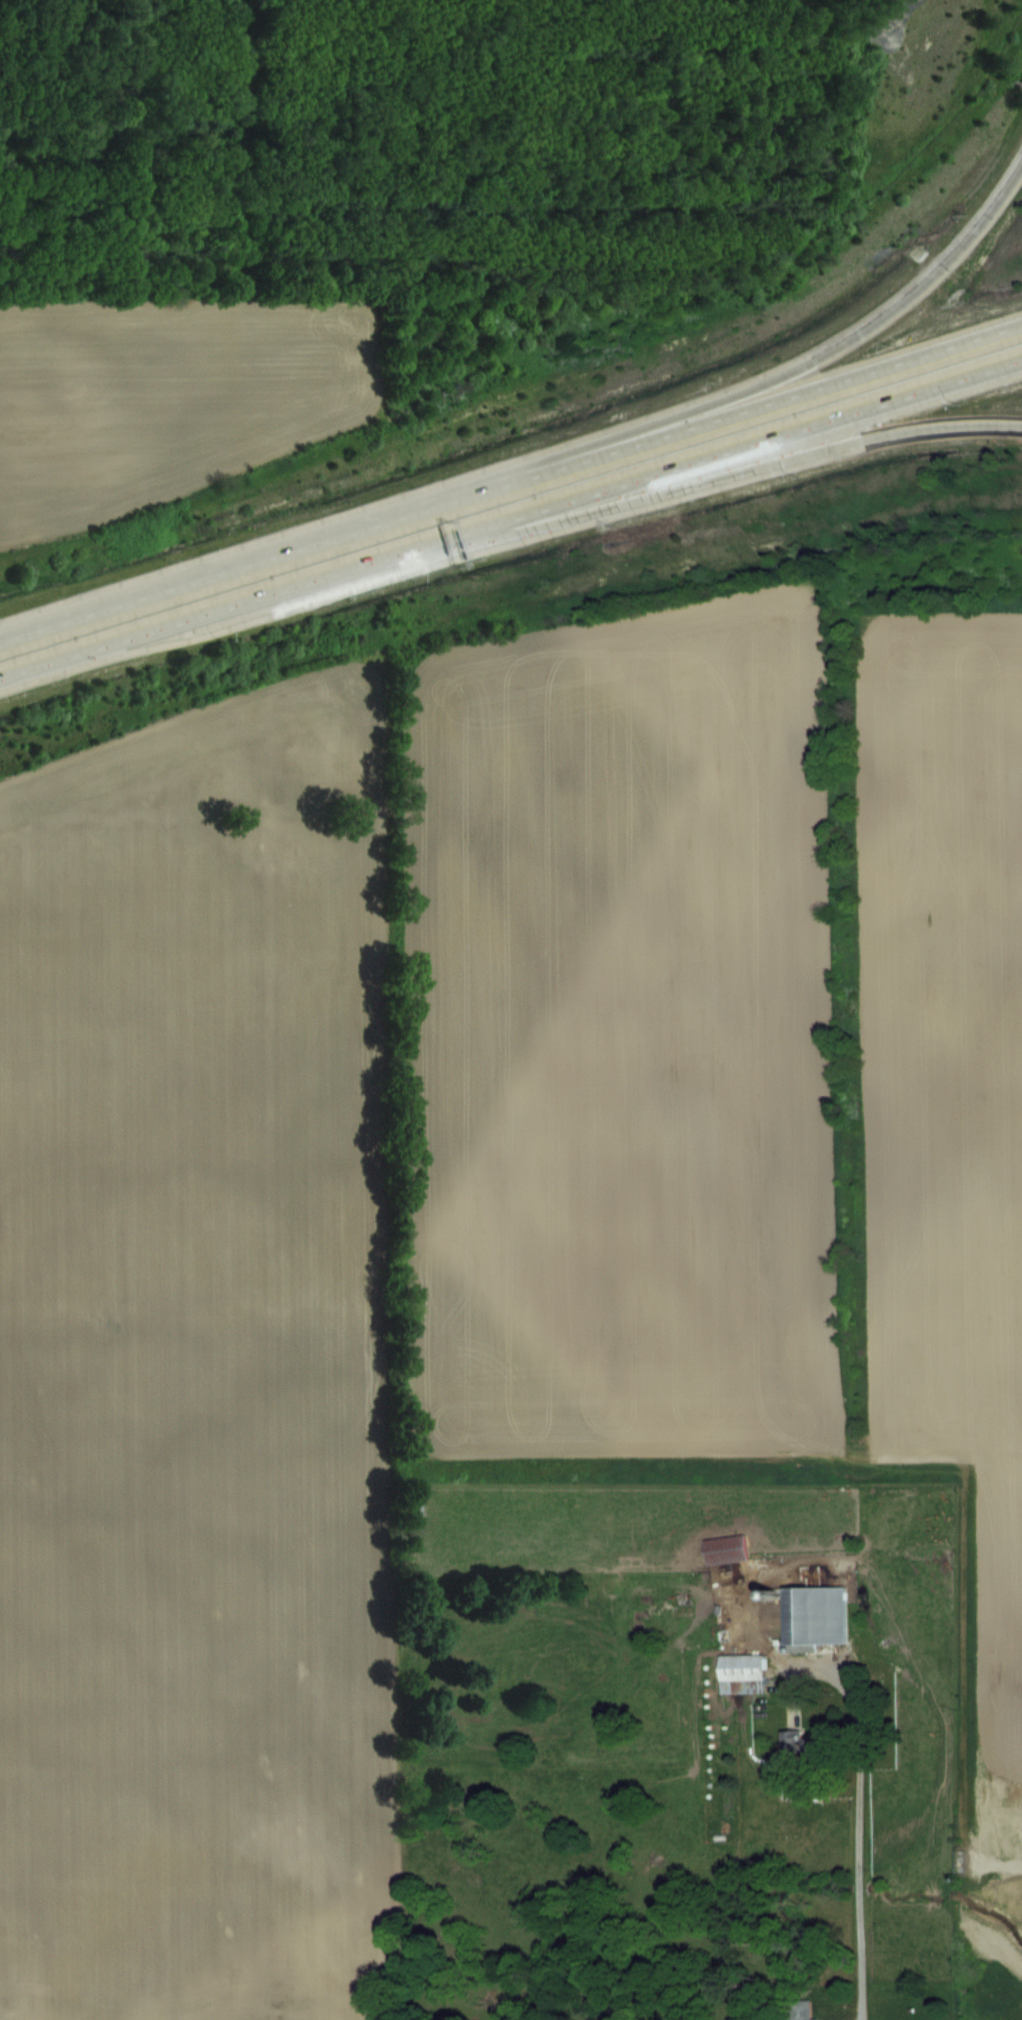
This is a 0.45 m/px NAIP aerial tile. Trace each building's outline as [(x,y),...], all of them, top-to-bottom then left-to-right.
[(707,1565),(748,1561),(745,1534),(704,1539),(707,1565)] [(815,1652),(815,1644),(846,1644),(846,1587),(786,1587),(786,1652),(815,1652)] [(720,1655),(720,1693),(766,1693),(766,1655),(720,1655)] [(783,1753),(830,1753),(830,1735),(801,1735),(801,1729),(783,1729),(783,1753)] [(810,1999),(788,1999),(788,2019),(810,2019),(810,1999)]
